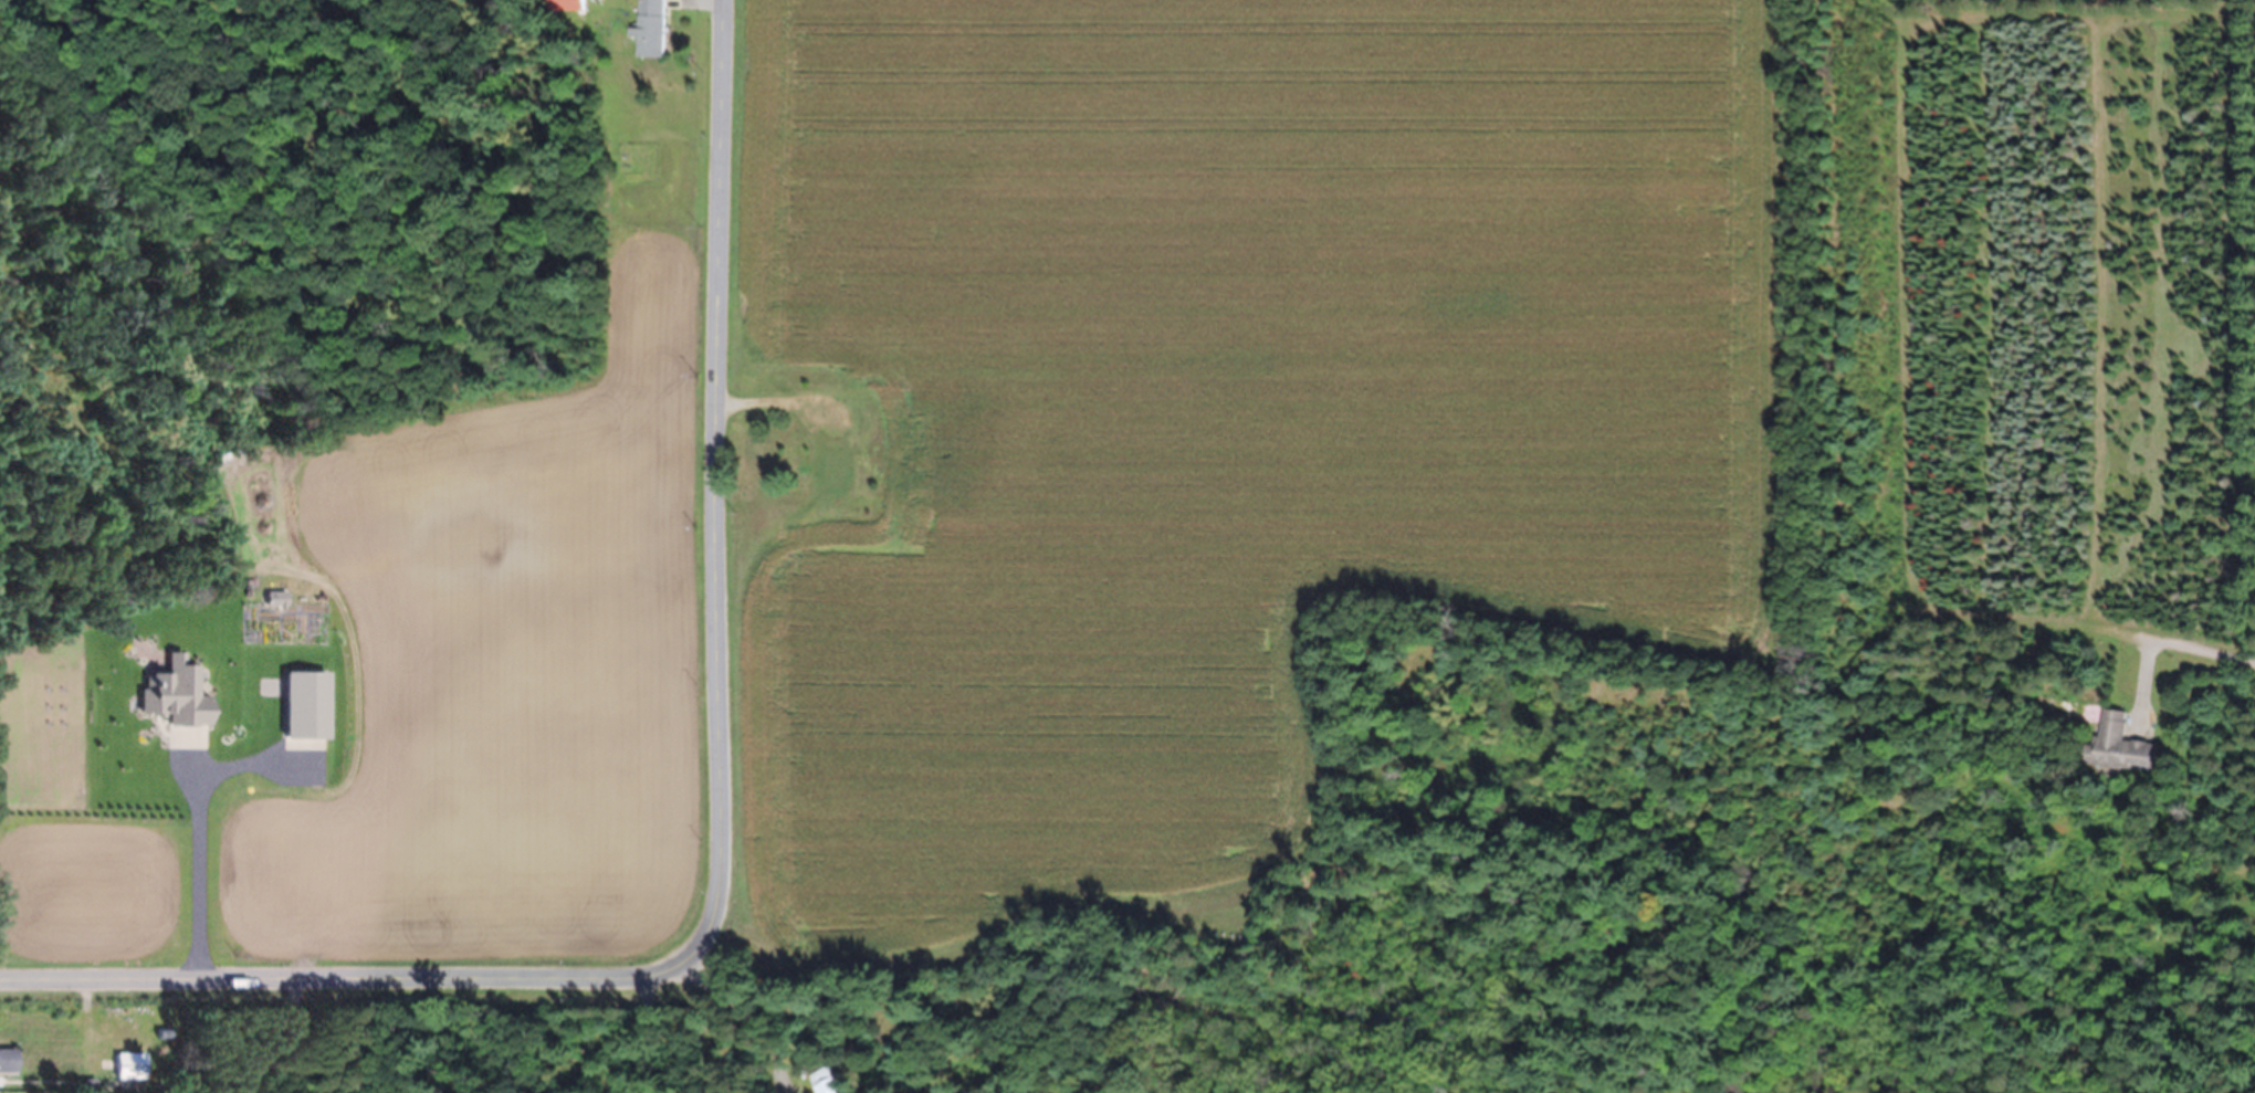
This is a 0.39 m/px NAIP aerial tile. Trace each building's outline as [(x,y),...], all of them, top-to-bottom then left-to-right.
[(553,9),(553,0),(587,0),(587,8),(587,10),(553,9)] [(642,55),(644,0),(669,0),(669,8),(668,56),(642,55)] [(2154,743),(2163,744),(2159,771),(2127,766),(2126,768),(2102,765),(2100,763),(2088,760),(2090,743),(2098,744),(2099,735),(2105,735),(2108,707),(2131,711),(2130,712),(2129,721),(2131,721),(2129,738),(2137,739),(2137,738),(2152,740),(2152,742),(2154,743)] [(15,1072),(0,1072),(0,1048),(14,1048),(15,1072)] [(115,1054),(115,1052),(144,1052),(145,1078),(116,1078),(116,1075),(115,1054)] [(832,1065),(811,1076),(819,1092),(845,1092),(832,1065)] [(95,1086),(95,1087),(82,1087),(82,1078),(86,1078),(95,1078),(95,1086)]
